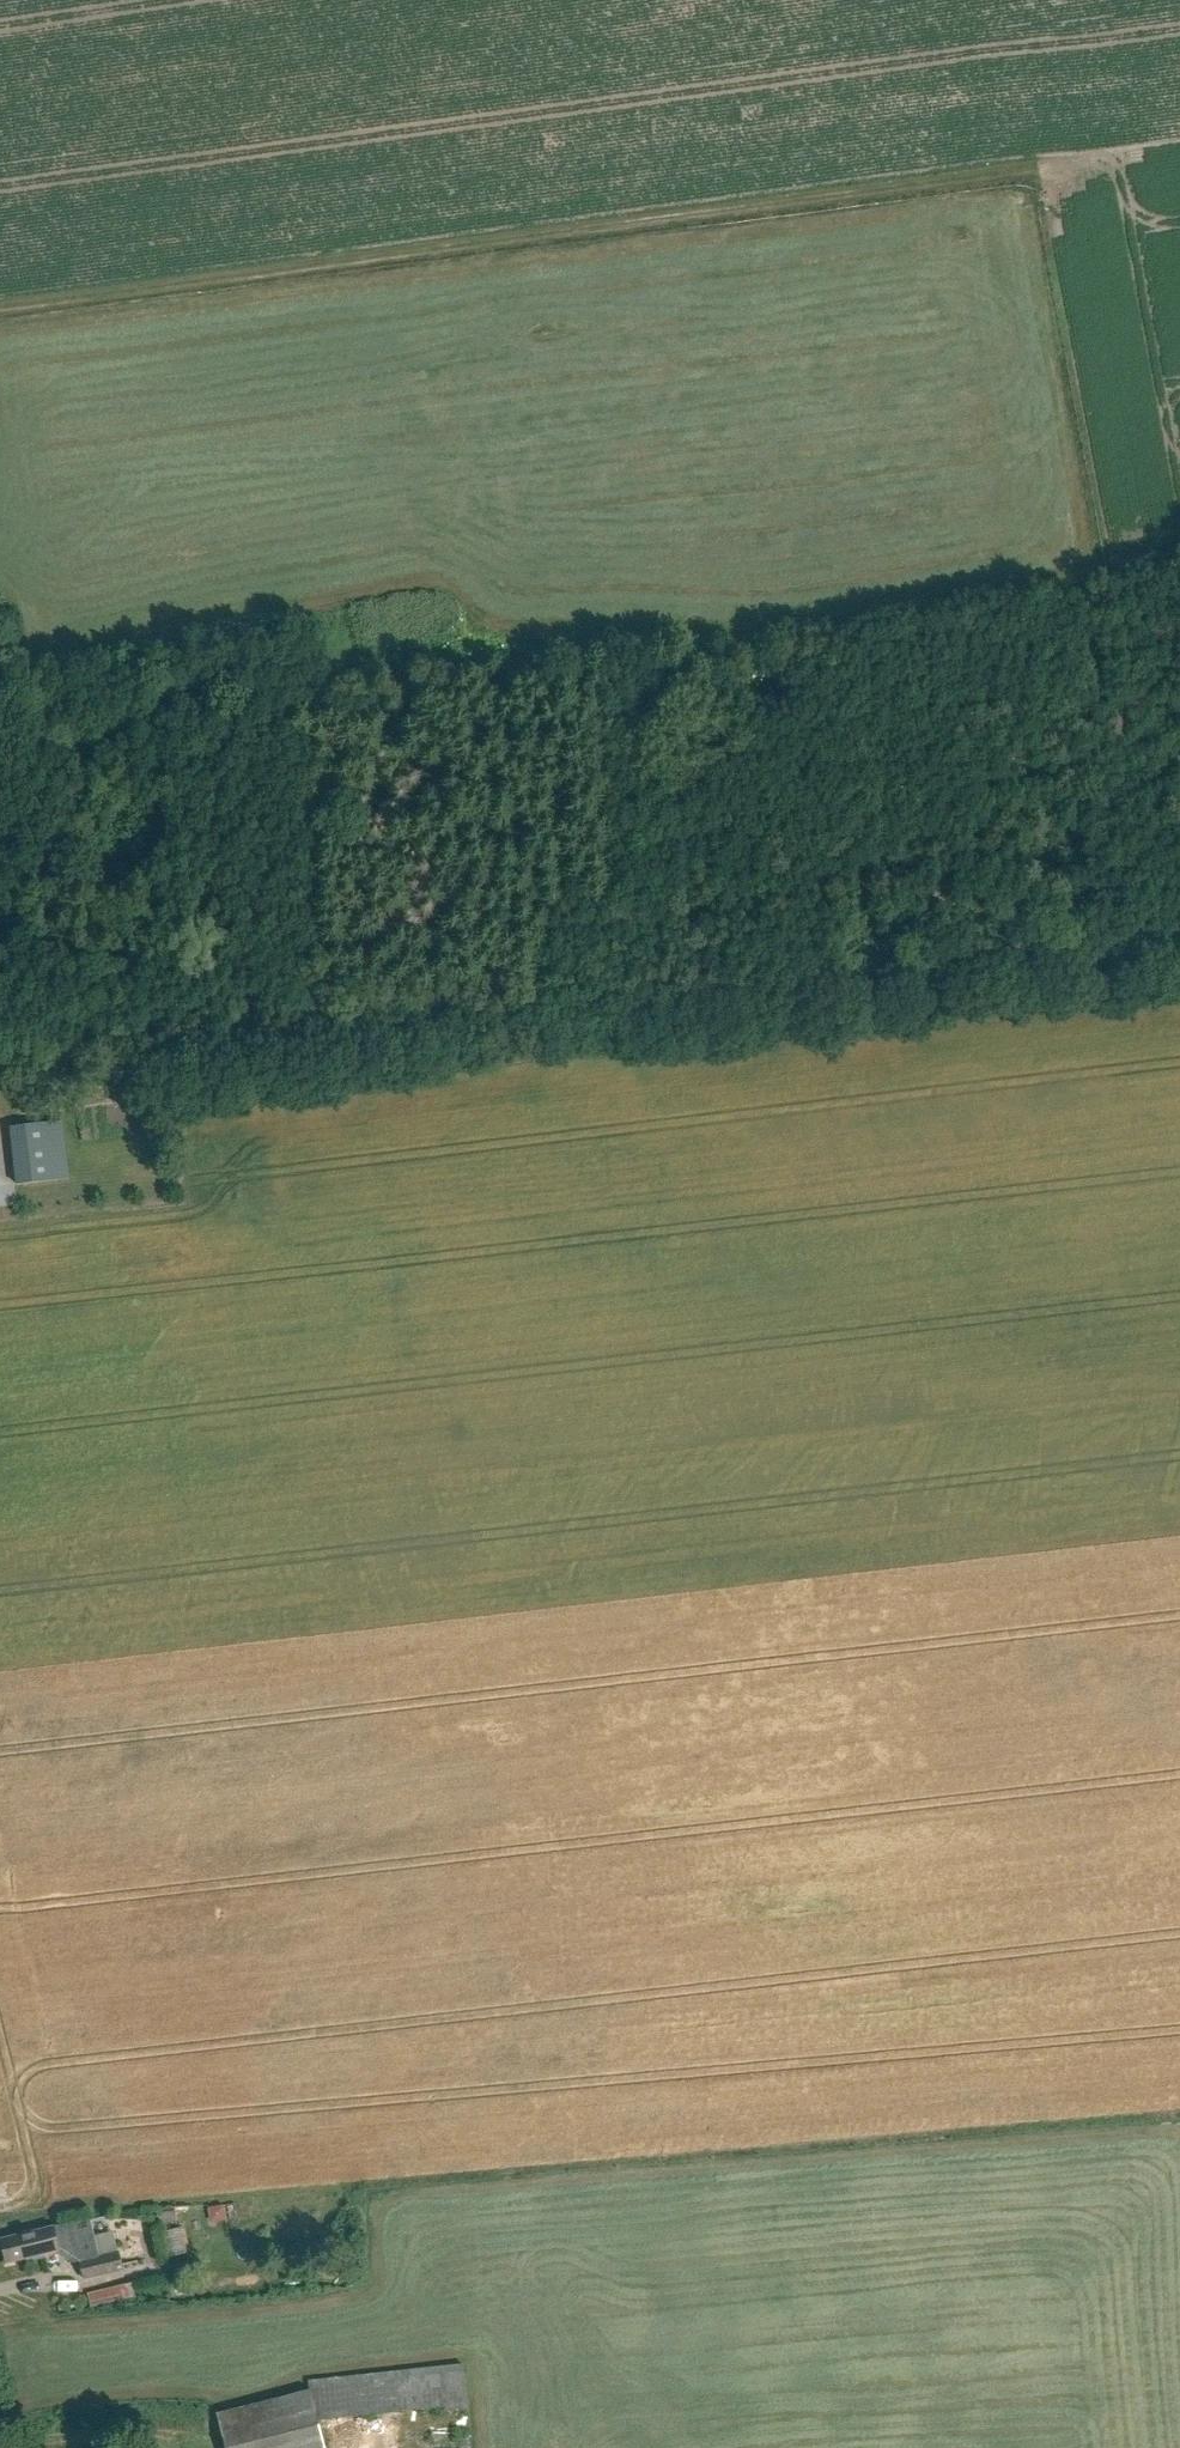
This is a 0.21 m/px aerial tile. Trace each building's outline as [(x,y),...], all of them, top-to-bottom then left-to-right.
[(18,1185),(72,1179),(65,1121),(11,1127),(18,1185)] [(99,2257),(90,2219),(54,2227),(2,2239),(8,2264),(31,2258),(32,2262),(46,2258),(45,2253),(59,2250),(60,2254),(74,2263),(80,2261),(85,2279),(123,2270),(119,2252),(99,2257)] [(44,2291),(68,2289),(68,2277),(43,2279),(44,2291)] [(464,2363),(308,2380),(309,2389),(218,2412),(227,2447),(324,2447),(317,2420),(445,2407),(445,2411),(469,2408),(464,2363)]
